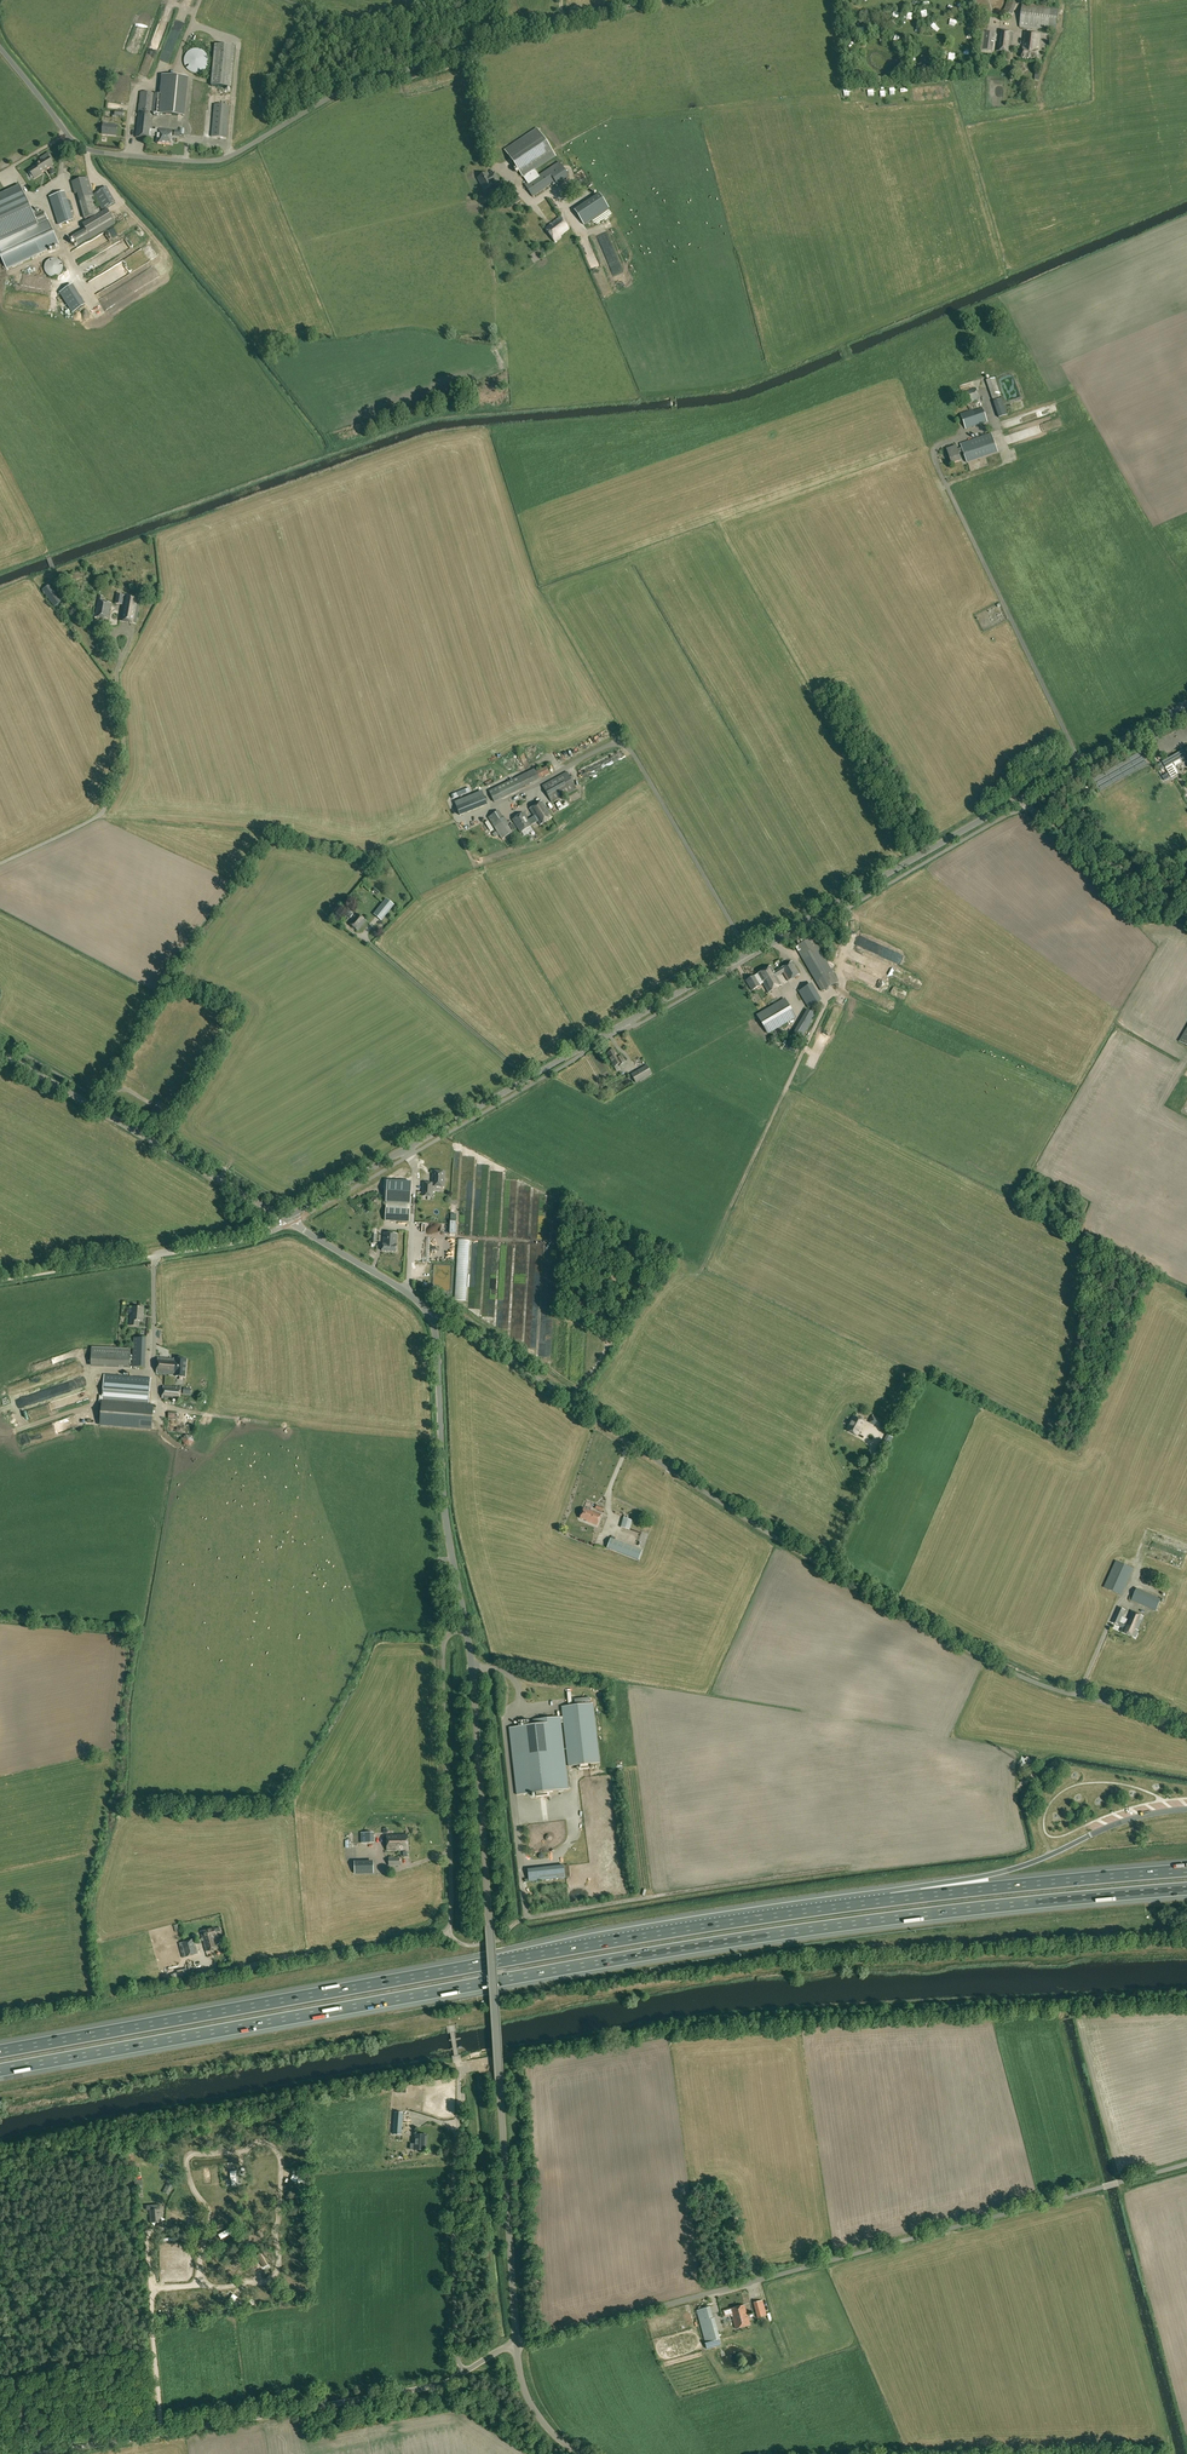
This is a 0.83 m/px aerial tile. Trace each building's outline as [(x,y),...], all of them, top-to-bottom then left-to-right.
[(1004,12),(1011,15),(1018,0),(1009,0),(1004,12)] [(1056,32),(1059,8),(1023,3),(1020,28),(1056,32)] [(1011,53),(1013,33),(999,31),(996,51),(1011,53)] [(983,50),(993,51),(995,34),(985,32),(983,50)] [(1038,51),(1040,35),(1025,33),(1023,49),(1022,58),(1037,60),(1039,51),(1038,51)] [(235,46),(215,45),(211,86),(231,88),(235,46)] [(206,53),(205,52),(204,51),(203,51),(203,50),(202,50),(201,50),(200,49),(199,49),(198,49),(196,49),(195,49),(193,49),(192,49),(191,50),(190,50),(189,51),(188,52),(187,53),(186,54),(185,56),(185,57),(184,57),(184,58),(184,59),(184,60),(184,61),(184,62),(184,63),(184,64),(185,65),(185,66),(185,67),(186,68),(187,69),(187,70),(188,70),(189,71),(190,72),(191,72),(192,73),(194,73),(195,73),(197,73),(198,73),(200,73),(202,72),(203,71),(204,70),(205,70),(206,69),(206,68),(207,67),(208,66),(208,65),(208,64),(209,63),(209,62),(209,61),(209,60),(209,59),(209,58),(208,58),(208,57),(208,56),(207,55),(207,54),(206,54),(206,53)] [(140,92),(136,137),(150,139),(150,136),(151,130),(153,113),(159,114),(183,116),(187,78),(163,76),(161,94),(140,92)] [(229,106),(215,105),(212,137),(226,138),(229,106)] [(117,135),(118,126),(103,124),(102,134),(117,135)] [(151,130),(150,136),(157,137),(156,143),(171,144),(172,134),(172,132),(172,130),(156,128),(156,130),(151,130)] [(559,162),(538,176),(534,170),(555,156),(537,130),(506,151),(523,177),(527,183),(525,185),(533,197),(555,182),(557,184),(568,176),(559,162)] [(41,172),(53,165),(48,157),(28,169),(34,179),(42,174),(41,172)] [(20,182),(16,174),(11,176),(9,171),(0,174),(0,176),(5,188),(20,182)] [(484,189),(493,185),(492,184),(498,181),(494,173),(488,176),(487,173),(478,178),(484,189)] [(85,219),(95,216),(98,214),(88,178),(72,182),(75,194),(78,193),(85,219)] [(6,269),(59,244),(45,213),(35,217),(21,186),(0,196),(0,255),(6,269)] [(71,221),(64,192),(51,195),(59,224),(71,221)] [(601,204),(577,220),(583,230),(621,205),(614,196),(609,199),(611,201),(602,206),(601,204)] [(545,212),(558,205),(554,197),(541,204),(545,212)] [(85,229),(73,236),(78,246),(91,238),(116,222),(109,212),(107,209),(98,214),(95,216),(82,224),(85,227),(85,229)] [(569,229),(560,216),(545,229),(555,242),(561,237),(560,236),(569,229)] [(58,259),(57,259),(56,259),(56,258),(54,258),(53,258),(52,259),(51,259),(50,259),(49,260),(48,260),(47,261),(47,262),(46,262),(46,263),(45,263),(45,264),(45,265),(45,266),(44,267),(44,268),(44,269),(45,269),(45,270),(45,271),(45,272),(46,273),(47,274),(48,275),(49,275),(49,276),(50,276),(51,277),(52,277),(53,277),(54,277),(55,277),(57,277),(58,276),(59,276),(60,275),(61,274),(62,273),(62,272),(63,271),(63,270),(63,269),(63,268),(63,267),(63,266),(63,265),(63,264),(62,263),(62,262),(61,262),(61,261),(60,261),(59,260),(58,259)] [(1008,415),(995,378),(986,381),(999,418),(1008,415)] [(980,400),(976,388),(963,392),(967,404),(980,400)] [(987,422),(983,408),(973,411),(973,410),(960,414),(966,429),(987,422)] [(1022,414),(1023,421),(1046,416),(1044,409),(1037,410),(1037,413),(1035,414),(1034,412),(1022,414)] [(1005,429),(1023,423),(1020,415),(1002,421),(1005,429)] [(1048,423),(1027,428),(1029,435),(1050,430),(1048,423)] [(998,452),(991,433),(961,444),(962,448),(957,450),(956,446),(947,449),(952,463),(961,460),(958,453),(963,451),(967,463),(998,452)] [(62,601),(57,595),(50,585),(42,590),(55,607),(62,601)] [(136,624),(140,598),(124,595),(117,594),(115,604),(122,605),(119,621),(136,624)] [(108,619),(111,603),(102,601),(103,596),(99,596),(95,617),(108,619)] [(1162,762),(1170,777),(1176,774),(1170,764),(1186,755),(1186,747),(1162,762)] [(494,802),(540,779),(550,774),(547,767),(536,772),(535,769),(489,791),(494,802)] [(576,789),(567,772),(542,786),(551,803),(576,789)] [(487,805),(484,796),(457,807),(460,816),(487,805)] [(537,821),(540,825),(552,818),(542,801),(529,809),(534,816),(528,820),(531,825),(537,821)] [(499,811),(488,818),(492,824),(502,839),(512,833),(499,811)] [(512,820),(520,832),(521,833),(531,826),(531,825),(528,820),(523,813),(512,820)] [(388,899),(376,914),(382,920),(394,905),(388,899)] [(358,931),(366,921),(357,913),(349,923),(358,931)] [(838,982),(832,971),(812,937),(795,947),(821,991),(826,989),(827,990),(829,989),(828,988),(838,982)] [(799,974),(792,962),(780,968),(781,968),(774,972),(771,966),(757,974),(762,982),(768,993),(781,985),(776,976),(783,973),(788,981),(799,974)] [(757,974),(746,981),(752,991),(760,986),(760,985),(762,984),(757,974)] [(822,1000),(812,983),(798,991),(808,1008),(822,1000)] [(796,1017),(792,1011),(785,998),(756,1015),(768,1034),(796,1017)] [(807,1009),(794,1032),(803,1038),(816,1014),(807,1009)] [(788,1042),(785,1048),(788,1049),(795,1053),(798,1046),(788,1042)] [(607,1054),(612,1063),(614,1067),(618,1065),(619,1066),(625,1062),(622,1056),(619,1058),(614,1050),(607,1054)] [(647,1065),(631,1074),(636,1083),(652,1074),(647,1065)] [(620,1093),(634,1085),(629,1077),(615,1085),(620,1093)] [(164,1120),(168,1113),(156,1106),(152,1113),(164,1120)] [(433,1186),(444,1187),(445,1172),(433,1171),(432,1183),(423,1183),(423,1196),(432,1196),(433,1186)] [(387,1180),(386,1203),(410,1204),(412,1182),(387,1180)] [(385,1218),(385,1220),(390,1221),(409,1222),(410,1214),(410,1210),(386,1208),(386,1215),(385,1218)] [(396,1252),(397,1245),(396,1245),(397,1234),(384,1233),(383,1244),(382,1251),(396,1252)] [(460,1239),(459,1277),(463,1277),(463,1284),(464,1284),(464,1289),(459,1289),(459,1294),(468,1294),(470,1239),(460,1239)] [(143,1321),(144,1308),(134,1307),(133,1316),(131,1316),(130,1324),(136,1324),(137,1321),(143,1321)] [(134,1338),(133,1367),(145,1368),(147,1338),(134,1338)] [(129,1369),(129,1368),(130,1349),(92,1347),(91,1367),(129,1369)] [(158,1357),(156,1373),(174,1375),(174,1382),(183,1383),(184,1359),(175,1359),(158,1357)] [(100,1422),(100,1426),(152,1430),(152,1427),(154,1406),(149,1405),(151,1378),(110,1375),(104,1374),(102,1401),(100,1422)] [(181,1387),(163,1386),(162,1399),(180,1400),(181,1387)] [(885,1421),(873,1415),(869,1422),(883,1430),(886,1424),(885,1423),(885,1421)] [(854,1417),(846,1430),(857,1436),(864,1422),(854,1417)] [(186,1434),(185,1443),(194,1443),(194,1434),(186,1434)] [(886,1435),(883,1442),(889,1445),(893,1437),(886,1435)] [(597,1525),(601,1514),(591,1510),(590,1511),(584,1508),(580,1518),(586,1521),(597,1525)] [(623,1517),(621,1528),(630,1530),(632,1520),(627,1518),(624,1517),(623,1517)] [(643,1551),(610,1538),(606,1548),(639,1560),(643,1551)] [(1121,1595),(1133,1569),(1116,1561),(1104,1587),(1121,1595)] [(1156,1611),(1161,1600),(1137,1589),(1132,1600),(1156,1611)] [(1144,1616),(1131,1611),(1128,1620),(1122,1617),(1125,1610),(1119,1607),(1112,1622),(1118,1625),(1118,1626),(1122,1628),(1121,1631),(1135,1638),(1139,1631),(1137,1630),(1144,1616)] [(533,1725),(509,1728),(517,1795),(536,1792),(536,1797),(550,1796),(549,1791),(568,1789),(561,1723),(563,1722),(568,1766),(600,1763),(593,1703),(562,1707),(563,1717),(533,1720),(533,1725)] [(374,1843),(373,1832),(361,1833),(361,1843),(374,1843)] [(387,1850),(408,1850),(408,1834),(386,1835),(387,1850)] [(375,1873),(375,1861),(345,1862),(345,1874),(375,1873)] [(564,1865),(527,1869),(529,1882),(565,1878),(564,1865)] [(215,1928),(200,1931),(206,1952),(218,1948),(216,1941),(220,1940),(218,1935),(217,1935),(216,1932),(220,1931),(219,1927),(215,1928)] [(610,1939),(626,1936),(625,1930),(609,1934),(610,1939)] [(198,1954),(194,1939),(181,1943),(185,1958),(198,1954)] [(187,1968),(177,1971),(179,1979),(189,1976),(187,1968)] [(403,2113),(395,2113),(394,2134),(402,2135),(403,2113)] [(425,2151),(426,2135),(415,2134),(413,2150),(425,2151)] [(232,2158),(218,2158),(222,2185),(239,2184),(240,2184),(251,2181),(248,2152),(232,2158)] [(311,2166),(281,2170),(281,2192),(311,2191),(311,2166)] [(242,2202),(207,2208),(211,2229),(245,2224),(242,2202)] [(161,2222),(160,2209),(150,2210),(151,2223),(161,2222)] [(276,2220),(245,2224),(248,2250),(274,2247),(273,2242),(273,2240),(273,2239),(273,2237),(276,2220)] [(209,2235),(203,2252),(247,2246),(245,2224),(211,2229),(211,2231),(210,2232),(210,2234),(209,2235)] [(307,2236),(306,2227),(291,2228),(292,2238),(307,2236)] [(247,2246),(226,2249),(229,2283),(244,2280),(251,2279),(247,2246)] [(274,2247),(248,2250),(251,2279),(267,2278),(268,2278),(270,2277),(271,2275),(277,2269),(277,2267),(278,2266),(278,2264),(274,2247)] [(203,2252),(203,2253),(203,2254),(205,2275),(205,2277),(206,2279),(207,2280),(212,2284),(214,2285),(216,2285),(218,2285),(229,2283),(226,2249),(203,2252)] [(266,2282),(246,2283),(252,2309),(284,2304),(284,2303),(273,2279),(271,2281),(269,2282),(266,2282)] [(244,2283),(217,2289),(219,2315),(252,2309),(246,2283),(244,2283)] [(181,2288),(160,2290),(162,2325),(185,2321),(181,2288)] [(766,2315),(762,2300),(754,2302),(758,2318),(766,2315)] [(736,2329),(750,2325),(748,2317),(747,2317),(744,2305),(723,2311),(724,2316),(732,2314),(736,2329)] [(710,2307),(697,2311),(705,2341),(718,2338),(710,2307)]
